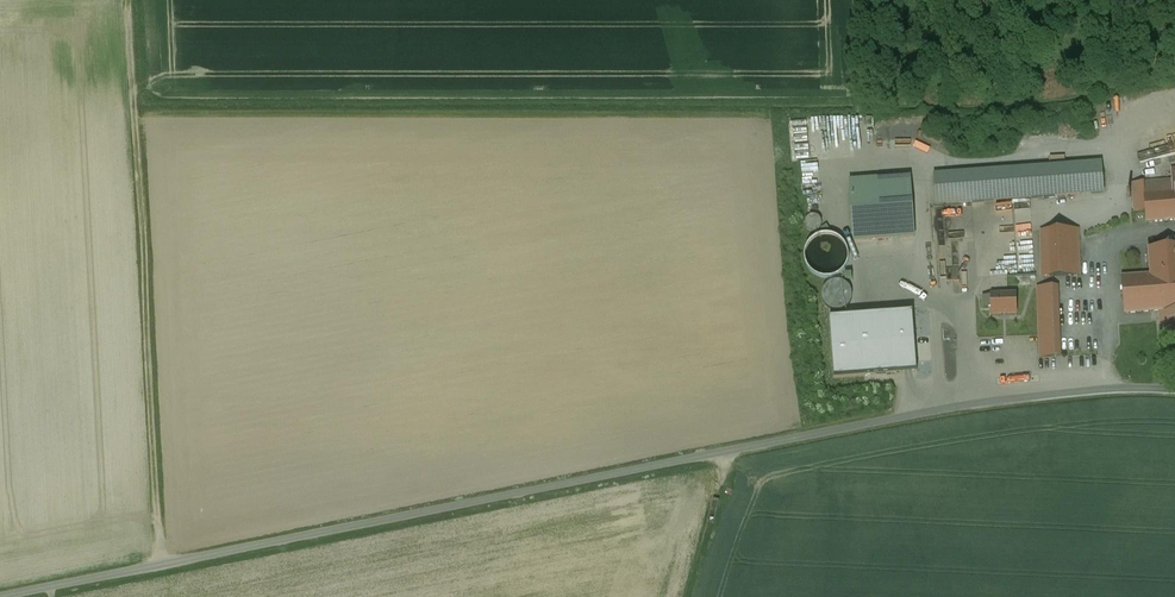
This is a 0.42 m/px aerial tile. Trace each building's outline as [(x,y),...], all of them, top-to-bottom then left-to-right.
[(1060,156),(1061,163),(1097,161),(1096,154),(1060,156)] [(1101,162),(934,175),(936,205),(1104,193),(1101,162)] [(911,176),(850,180),(854,241),(915,237),(911,176)] [(1144,183),(1145,196),(1174,193),(1174,180),(1172,181),(1144,183)] [(1145,196),(1144,183),(1125,185),(1127,213),(1145,212),(1146,223),(1174,220),(1174,193),(1145,196)] [(1016,209),(1017,221),(1032,220),(1031,208),(1016,209)] [(813,215),(812,215),(810,216),(809,217),(807,218),(807,219),(806,220),(806,221),(805,223),(805,224),(805,225),(806,226),(807,228),(808,230),(809,231),(811,231),(813,232),(815,232),(817,231),(819,230),(820,228),(821,227),(821,226),(822,225),(822,223),(822,222),(821,221),(820,219),(819,218),(818,217),(817,216),(815,215),(813,215)] [(1078,231),(1041,232),(1042,276),(1080,276),(1079,245),(1078,231)] [(832,235),(829,234),(826,234),(822,235),(819,235),(817,236),(814,238),(812,240),(811,241),(809,243),(808,245),(806,247),(806,250),(805,251),(805,254),(805,256),(805,258),(805,261),(806,263),(807,266),(808,268),(810,270),(811,272),(813,273),(815,274),(817,276),(820,277),(824,278),(827,278),(831,277),(834,277),(837,275),(840,273),(843,271),(844,270),(845,268),(846,266),(847,264),(848,261),(848,259),(849,256),(848,253),(848,251),(847,248),(846,246),(845,245),(844,243),(843,241),(841,239),(839,238),(836,236),(834,235),(832,235)] [(1149,248),(1151,274),(1123,276),(1122,276),(1122,277),(1125,312),(1124,312),(1124,313),(1126,313),(1159,310),(1161,341),(1174,340),(1174,246),(1149,248)] [(841,281),(839,281),(837,280),(834,281),(832,281),(830,282),(829,283),(827,285),(825,286),(824,288),(823,290),(822,292),(822,294),(822,296),(822,298),(823,299),(823,301),(824,303),(825,304),(826,305),(827,306),(828,308),(830,309),(832,310),(835,311),(840,310),(842,310),(844,309),(846,308),(847,307),(849,305),(850,303),(851,302),(851,301),(851,300),(852,299),(852,297),(852,295),(852,292),(851,290),(850,288),(850,287),(848,285),(846,284),(844,282),(841,281)] [(1059,286),(1038,287),(1039,336),(1040,358),(1062,357),(1059,286)] [(1016,294),(991,295),(992,314),(1017,313),(1016,294)] [(908,312),(830,318),(835,377),(913,371),(908,312)]
